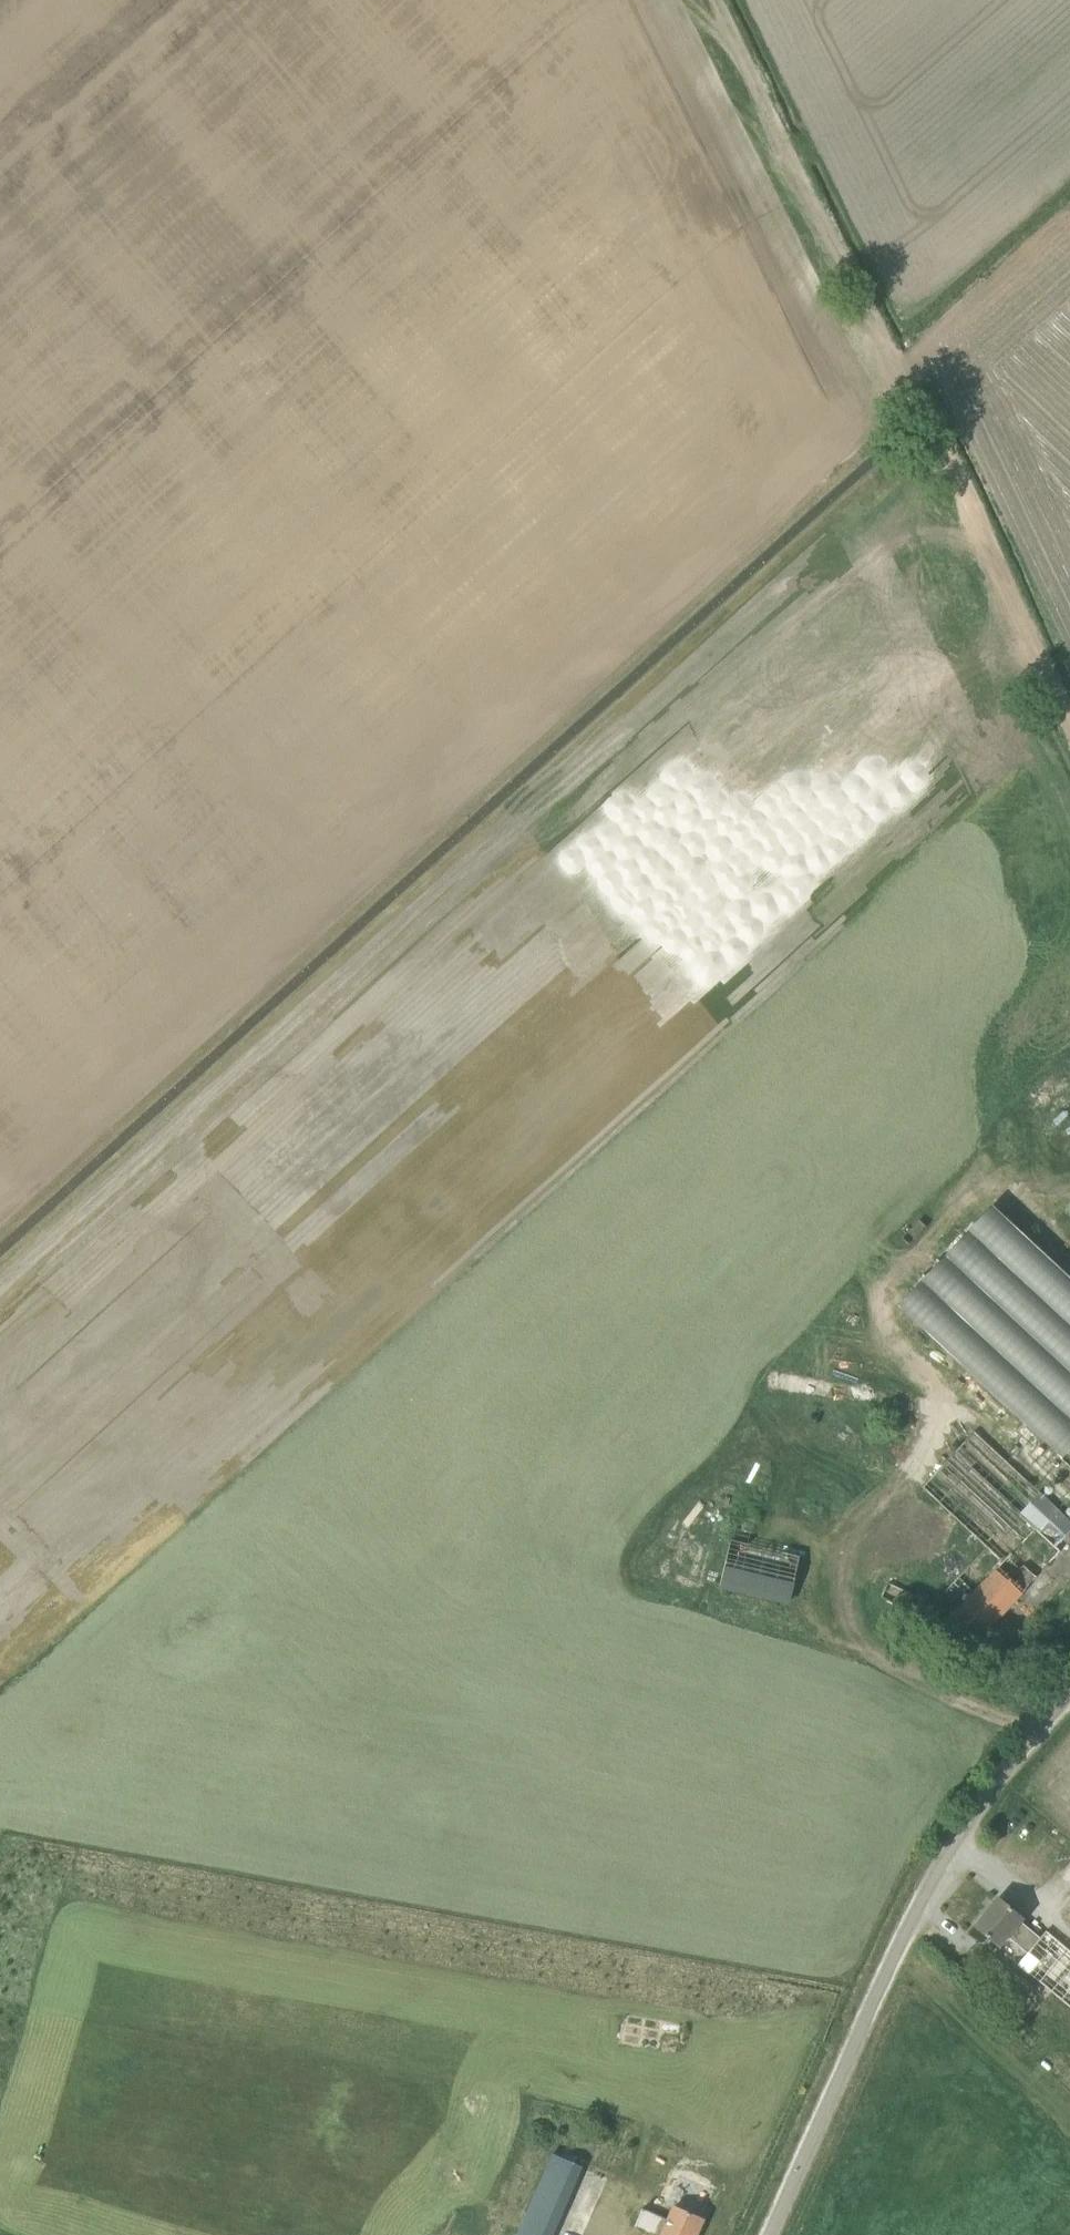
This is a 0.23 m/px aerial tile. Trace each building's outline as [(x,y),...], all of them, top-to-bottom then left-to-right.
[(1044,1448),(1069,1420),(1069,1284),(993,1211),(899,1310),(1044,1448)] [(1060,1551),(1056,1547),(1069,1532),(1069,1521),(975,1431),(921,1489),(986,1549),(945,1591),(959,1606),(949,1616),(977,1642),(1060,1551)] [(789,1602),(794,1581),(800,1555),(750,1543),(731,1539),(719,1586),(789,1602)] [(906,1609),(914,1593),(889,1582),(882,1597),(906,1609)] [(1020,1921),(1021,1919),(998,1899),(974,1926),(998,1946),(1007,1936),(1027,1953),(1018,1964),(1069,2008),(1069,1951),(1046,1931),(1040,1938),(1020,1921)] [(1018,2009),(1035,1989),(1013,1970),(996,1991),(1018,2009)] [(582,2167),(532,2145),(500,2220),(493,2217),(490,2224),(497,2227),(493,2234),(552,2234),(582,2167)] [(643,2209),(649,2195),(611,2178),(586,2234),(632,2234),(636,2226),(656,2234),(696,2234),(703,2219),(674,2207),(669,2220),(643,2209)]
